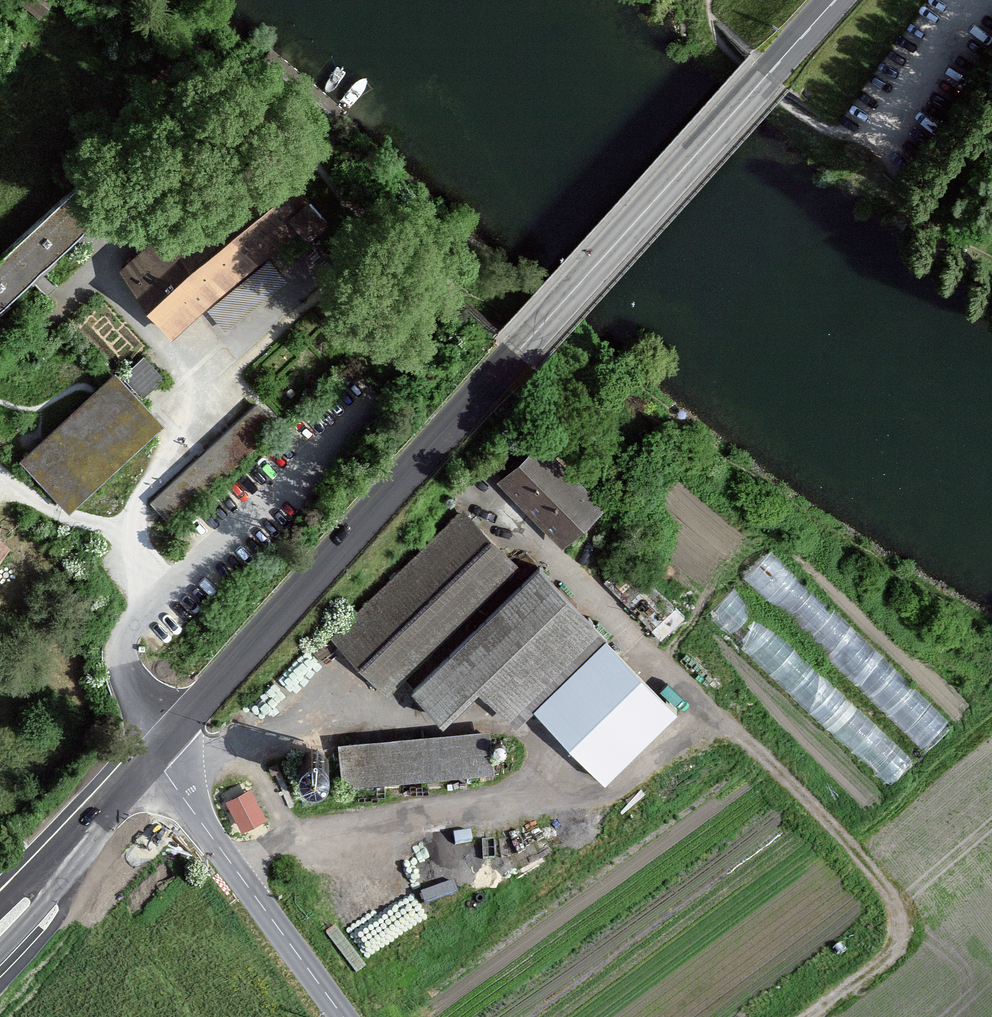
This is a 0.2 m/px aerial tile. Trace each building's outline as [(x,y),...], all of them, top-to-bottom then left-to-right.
[(37,24),(55,0),(6,0),(37,24)] [(244,159),(121,274),(175,332),(205,305),(228,330),(257,303),(286,276),(263,251),(299,218),(244,159)] [(124,193),(96,164),(0,255),(0,311),(124,193)] [(141,400),(162,379),(142,359),(121,380),(141,400)] [(67,514),(162,427),(111,373),(98,385),(17,459),(67,514)] [(147,507),(171,532),(277,429),(253,405),(147,507)] [(561,552),(606,509),(540,439),(494,482),(561,552)] [(518,570),(461,511),(327,639),(384,698),(518,570)] [(12,544),(0,534),(0,559),(12,544)] [(745,576),(926,745),(952,717),(772,548),(745,576)] [(439,726),(477,689),(515,728),(606,640),(568,601),(568,600),(538,569),(408,695),(439,726)] [(888,785),(912,760),(736,585),(711,610),(888,785)] [(335,745),(339,790),(494,778),(491,733),(335,745)] [(238,833),(264,821),(251,793),(225,805),(238,833)]
